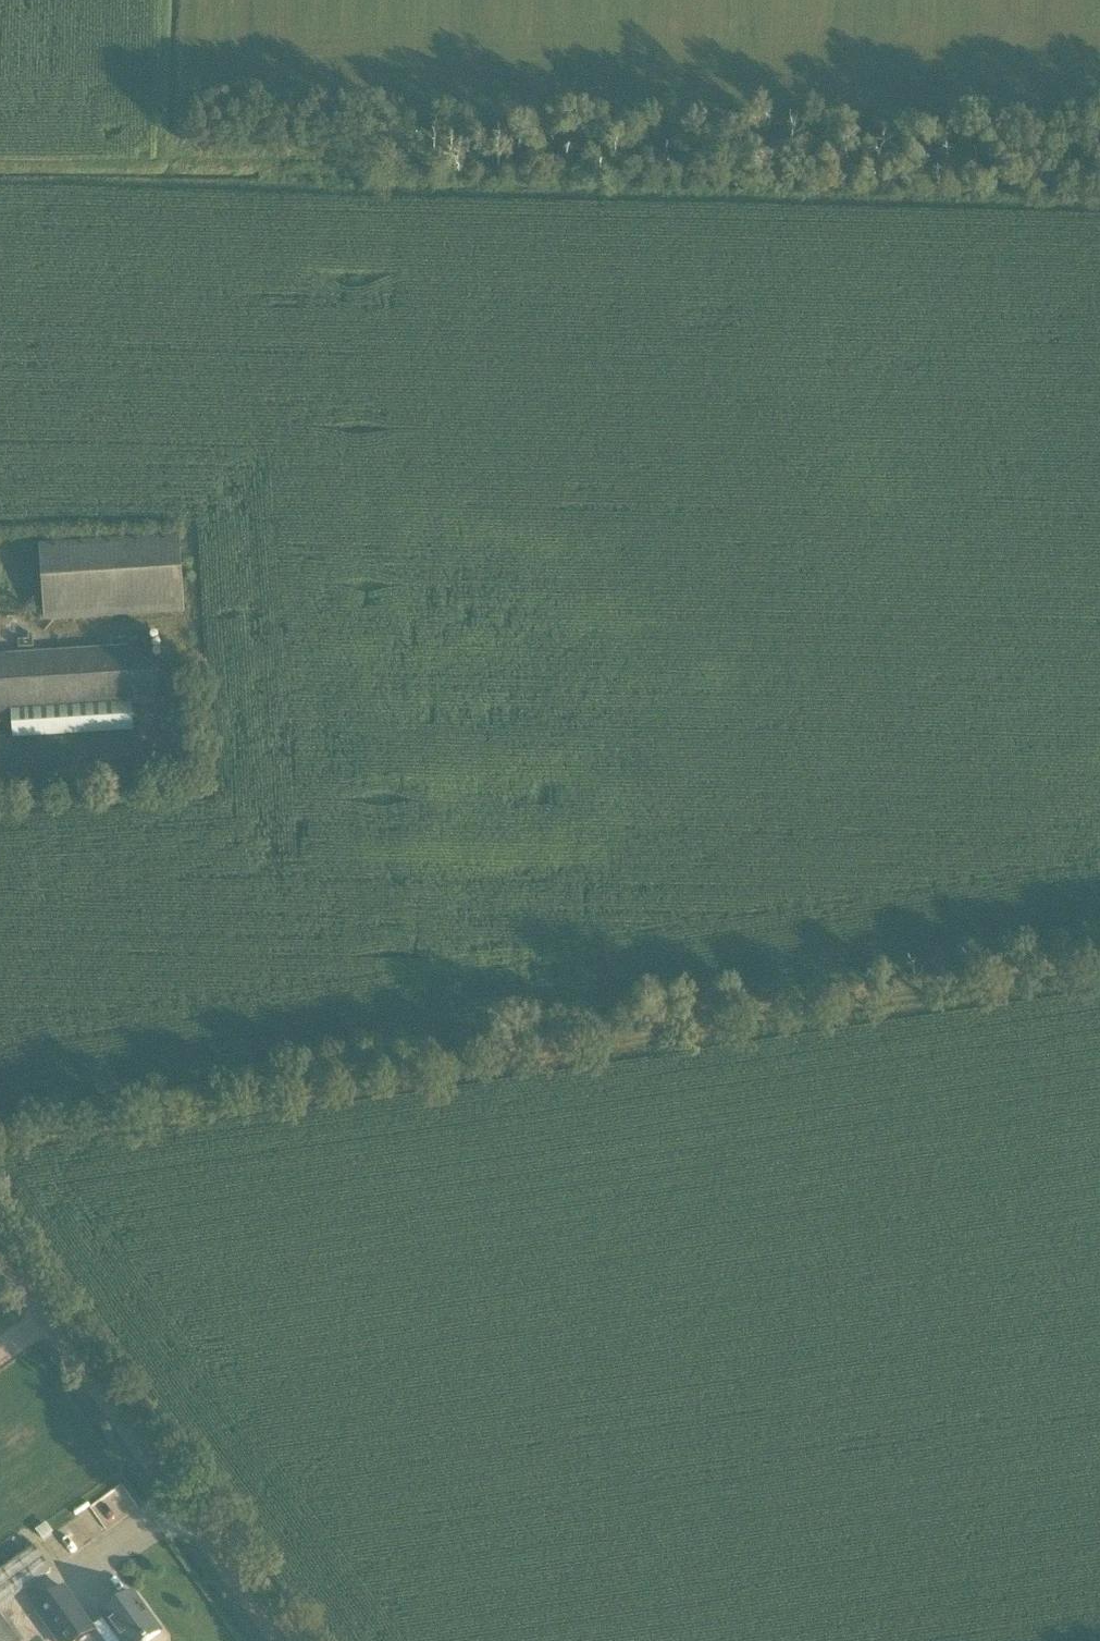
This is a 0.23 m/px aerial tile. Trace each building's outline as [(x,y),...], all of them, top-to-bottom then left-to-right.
[(43,624),(184,616),(179,539),(39,548),(43,624)] [(151,648),(0,658),(0,714),(155,704),(151,648)] [(137,788),(134,732),(0,740),(0,797),(137,788)] [(123,1485),(92,1505),(107,1529),(138,1509),(123,1485)] [(84,1498),(39,1526),(55,1553),(100,1526),(84,1498)] [(51,1571),(34,1547),(0,1571),(0,1608),(51,1571)] [(63,1589),(34,1611),(57,1640),(80,1640),(94,1630),(63,1589)] [(102,1616),(103,1618),(105,1620),(120,1640),(150,1640),(160,1633),(132,1594),(102,1616)] [(5,1614),(0,1617),(0,1640),(23,1640),(5,1614)]
